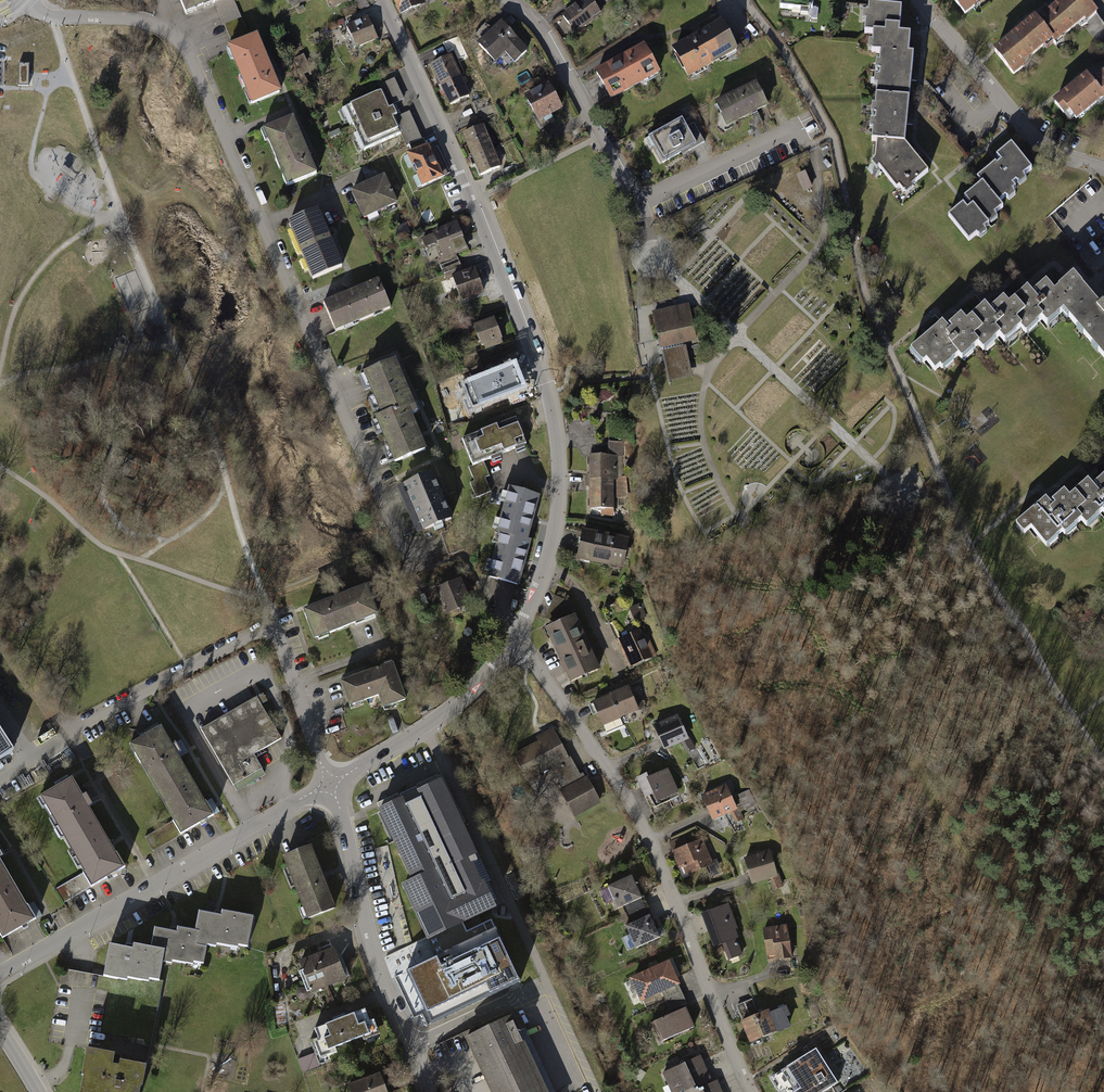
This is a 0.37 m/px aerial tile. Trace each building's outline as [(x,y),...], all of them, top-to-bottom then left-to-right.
[(186,15),(215,4),(222,0),(179,0),(186,15)] [(215,4),(232,46),(250,39),(233,0),(222,0),(215,4)] [(335,10),(353,2),(352,0),(330,0),(335,10)] [(399,18),(426,6),(423,0),(391,0),(399,18)] [(559,18),(572,37),(604,14),(593,0),(570,0),(566,3),(571,10),(559,18)] [(773,6),(811,10),(812,0),(774,0),(773,6)] [(961,14),(978,0),(949,0),(961,14)] [(991,47),(994,50),(1014,75),(1032,61),(1029,57),(1050,41),(1054,46),(1098,11),(1089,0),(1059,0),(1051,6),(1038,17),(1035,13),(1012,31),(991,47)] [(865,28),(871,28),(869,50),(879,50),(870,138),(875,139),(873,161),(900,195),(929,171),(904,141),(913,53),(904,52),(906,33),(895,32),(898,5),(867,2),(865,28)] [(368,18),(347,28),(357,51),(379,41),(368,18)] [(721,20),(669,50),(686,79),(738,50),(721,20)] [(501,23),(477,46),(495,65),(506,55),(515,65),(529,53),(501,23)] [(227,48),(252,107),(282,94),(258,36),(250,39),(232,46),(227,48)] [(661,71),(644,42),(594,69),(611,98),(661,71)] [(430,68),(440,88),(461,78),(452,58),(430,68)] [(29,64),(19,63),(18,85),(29,85),(29,64)] [(1049,103),(1068,128),(1102,102),(1103,104),(1103,72),(1090,82),(1085,75),(1077,80),(1049,103)] [(440,88),(450,109),(471,99),(461,78),(440,88)] [(380,86),(382,92),(389,107),(405,100),(395,79),(380,86)] [(757,80),(715,100),(727,125),(769,105),(757,80)] [(548,84),(523,98),(539,125),(564,111),(548,84)] [(382,92),(342,110),(350,127),(353,125),(357,134),(354,136),(361,152),(401,133),(394,118),(394,117),(398,115),(394,106),(390,108),(389,107),(382,92)] [(410,111),(394,118),(401,133),(407,147),(409,146),(423,140),(410,111)] [(682,116),(649,135),(663,161),(681,151),(682,154),(704,141),(694,122),(688,126),(682,116)] [(293,119),(263,132),(287,189),(317,176),(293,119)] [(462,137),(471,158),(493,149),(484,128),(462,137)] [(409,146),(413,154),(428,147),(424,139),(423,140),(409,146)] [(1032,172),(1010,144),(996,154),(1000,159),(997,161),(975,178),(980,186),(964,198),(968,203),(966,205),(950,218),(970,244),(990,228),(986,223),(1003,210),(999,206),(1017,192),(1013,187),(1032,172)] [(413,154),(408,156),(408,157),(404,159),(409,170),(413,168),(418,178),(414,179),(419,191),(423,189),(424,190),(446,180),(430,146),(428,147),(413,154)] [(471,158),(480,179),(502,170),(493,149),(471,158)] [(807,168),(798,171),(805,188),(814,184),(807,168)] [(385,176),(351,192),(364,220),(398,203),(385,176)] [(288,223),(312,280),(343,267),(319,209),(288,223)] [(456,221),(431,231),(432,233),(436,242),(444,261),(456,256),(455,254),(468,249),(456,221)] [(432,233),(421,238),(424,247),(436,242),(432,233)] [(474,266),(451,275),(461,301),(484,292),(474,266)] [(323,303),(336,332),(391,308),(379,279),(349,292),(323,303)] [(943,330),(939,326),(909,352),(917,362),(924,356),(940,374),(976,343),(983,352),(999,338),(1002,341),(1017,329),(1021,334),(1039,318),(1046,326),(1061,313),(1103,362),(1103,316),(1099,310),(1072,279),(1053,295),(1043,283),(1032,294),(1029,296),(1024,292),(1006,308),(1000,301),(989,311),(987,313),(981,306),(962,323),(958,317),(946,327),(943,330)] [(652,311),(661,348),(698,340),(689,302),(652,311)] [(493,316),(472,324),(481,346),(484,345),(485,350),(503,343),(501,338),(502,338),(493,316)] [(155,325),(143,330),(148,341),(160,336),(155,325)] [(693,375),(686,345),(662,350),(669,381),(693,375)] [(395,359),(362,373),(380,415),(374,418),(394,463),(427,449),(412,414),(417,412),(415,406),(395,359)] [(516,361),(464,382),(474,407),(526,386),(516,361)] [(462,438),(473,466),(469,467),(475,481),(470,483),(476,497),(491,491),(486,478),(491,476),(485,462),(527,444),(516,416),(462,438)] [(589,455),(589,479),(614,479),(617,479),(617,454),(589,455)] [(397,487),(417,534),(453,519),(433,472),(397,487)] [(1045,503),(1042,499),(1013,524),(1020,533),(1027,527),(1043,545),(1078,514),(1086,523),(1102,509),(1103,512),(1103,475),(1103,474),(1094,481),(1089,485),(1084,479),(1065,495),(1061,490),(1051,498),(1045,503)] [(614,516),(614,479),(589,479),(590,509),(601,509),(601,516),(614,516)] [(495,532),(499,533),(527,541),(528,538),(540,495),(508,486),(506,492),(502,491),(499,500),(504,501),(499,519),(495,517),(492,526),(496,528),(495,532)] [(630,537),(583,527),(576,559),(624,569),(630,537)] [(532,539),(528,538),(527,541),(499,533),(499,534),(494,533),(492,542),(496,543),(491,561),(487,559),(484,568),(489,570),(487,576),(519,585),(526,561),(532,539)] [(433,589),(444,615),(472,604),(461,578),(433,589)] [(302,610),(313,639),(360,620),(375,615),(364,586),(302,610)] [(545,618),(556,623),(573,615),(566,600),(554,595),(545,618)] [(646,616),(645,604),(633,605),(634,617),(646,616)] [(545,628),(570,683),(600,669),(575,614),(573,615),(556,623),(545,628)] [(616,640),(630,668),(653,657),(657,655),(649,637),(645,639),(640,629),(616,640)] [(391,661),(341,680),(349,703),(377,693),(382,705),(389,702),(404,697),(391,661)] [(590,706),(600,730),(642,712),(632,688),(590,706)] [(259,694),(200,729),(236,791),(264,774),(252,755),(280,739),(259,705),(265,701),(263,697),(261,693),(259,694)] [(653,725),(664,750),(689,739),(678,714),(653,725)] [(145,837),(151,849),(209,816),(173,755),(177,753),(172,744),(168,746),(157,727),(125,745),(170,822),(145,837)] [(567,755),(553,730),(537,739),(539,742),(514,756),(527,779),(551,766),(564,790),(561,792),(574,815),(599,801),(587,778),(583,780),(569,754),(567,755)] [(0,731),(0,760),(13,752),(0,731)] [(636,786),(647,810),(679,795),(668,771),(636,786)] [(478,861),(437,775),(417,785),(421,793),(401,802),(397,794),(377,803),(414,881),(404,886),(429,938),(438,934),(462,922),(498,906),(487,882),(491,880),(481,859),(478,861)] [(56,888),(63,900),(119,868),(84,807),(87,805),(82,797),(79,798),(67,779),(36,797),(81,874),(56,888)] [(731,785),(699,798),(710,823),(730,815),(734,825),(746,820),(731,785)] [(708,839),(671,853),(681,879),(718,865),(708,839)] [(311,845),(281,857),(306,920),(336,908),(311,845)] [(400,893),(398,886),(399,886),(388,847),(376,850),(388,896),(400,893)] [(770,850),(744,859),(752,885),(779,877),(770,850)] [(31,919),(0,866),(0,937),(31,919)] [(631,876),(607,887),(618,910),(642,899),(631,876)] [(729,904),(701,914),(714,948),(739,938),(736,929),(738,929),(729,904)] [(131,946),(110,942),(104,976),(157,985),(158,980),(161,960),(202,968),(207,944),(249,951),(256,917),(220,910),(200,907),(195,931),(176,927),(156,924),(151,950),(131,946)] [(649,915),(625,926),(635,949),(660,938),(649,915)] [(462,922),(438,934),(447,953),(408,971),(433,1022),(520,981),(491,920),(467,932),(462,922)] [(788,924),(762,928),(767,962),(793,959),(788,924)] [(308,960),(294,966),(305,996),(345,980),(333,950),(315,957),(308,960)] [(669,962),(628,980),(639,1006),(681,988),(669,962)] [(784,1006),(741,1022),(749,1044),(792,1028),(784,1006)] [(688,1010),(652,1025),(661,1045),(697,1030),(688,1010)] [(333,1024),(309,1033),(318,1057),(377,1036),(368,1011),(343,1020),(333,1024)] [(490,1091),(549,1091),(526,1042),(522,1043),(517,1033),(527,1028),(519,1012),(464,1038),(490,1091)] [(88,1047),(79,1091),(142,1091),(147,1065),(122,1060),(120,1067),(113,1065),(116,1053),(88,1047)] [(777,1073),(789,1091),(823,1091),(835,1084),(813,1050),(777,1073)] [(712,1082),(699,1054),(658,1073),(667,1091),(724,1091),(718,1079),(712,1082)] [(346,1088),(348,1091),(386,1091),(379,1075),(346,1088)]
